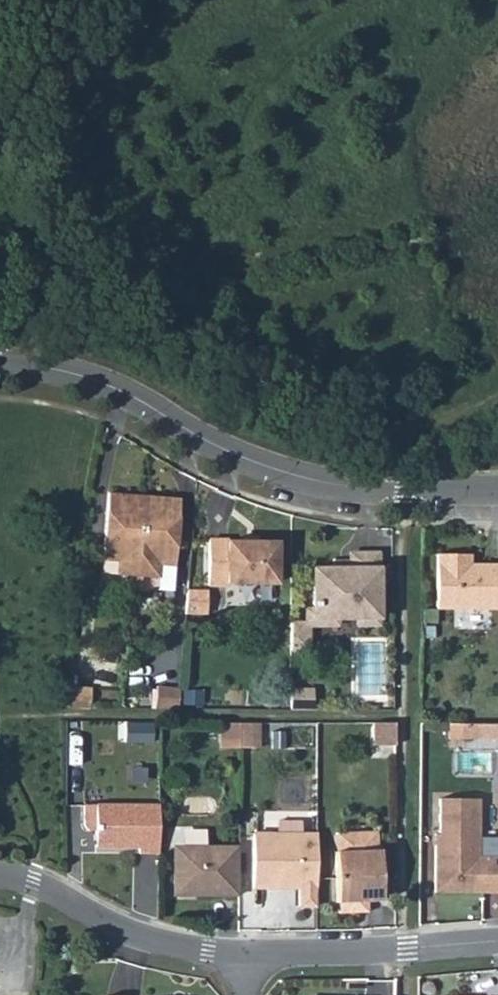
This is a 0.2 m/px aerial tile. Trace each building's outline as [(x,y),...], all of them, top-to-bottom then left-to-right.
[(136,580),(142,499),(107,496),(101,565),(116,567),(115,579),(136,580)] [(142,499),(136,580),(158,582),(159,570),(174,571),(179,501),(142,499)] [(254,545),(245,545),(227,544),(227,542),(208,542),(208,587),(227,587),(227,585),(276,585),(276,545),(254,545)] [(378,627),(378,554),(351,554),(351,563),(351,569),(335,569),(312,569),(312,610),(312,620),(336,620),(357,620),(357,627),(378,627)] [(470,555),(436,555),(436,610),(497,611),(497,566),(477,567),(477,565),(470,565),(470,555)] [(185,612),(204,614),(206,590),(187,588),(185,612)] [(336,627),(336,620),(312,620),(312,610),(305,610),(305,624),(291,624),(291,645),(309,645),(309,627),(336,627)] [(90,690),(67,688),(66,710),(89,711),(90,690)] [(153,712),(177,713),(178,692),(155,690),(153,712)] [(289,692),(289,712),(307,712),(307,692),(289,692)] [(395,722),(374,722),(375,745),(396,745),(395,722)] [(239,751),(239,725),(218,725),(218,751),(239,751)] [(258,751),(259,725),(239,725),(239,751),(258,751)] [(461,725),(461,740),(497,740),(497,725),(461,725)] [(434,846),(433,893),(497,894),(497,858),(478,858),(478,800),(438,799),(438,835),(434,835),(434,846)] [(158,854),(159,809),(83,808),(82,825),(85,830),(89,833),(94,834),(94,851),(138,851),(138,857),(138,854),(158,854)] [(299,820),(277,820),(277,832),(298,832),(299,820)] [(315,904),(315,832),(298,832),(277,832),(251,832),(251,887),(296,887),(296,904),(315,904)] [(336,850),(376,851),(377,832),(337,832),(336,850)] [(238,897),(238,849),(173,848),(172,896),(238,897)] [(379,851),(376,851),(336,850),(334,850),(333,903),(335,903),(363,903),(379,903),(379,851)] [(363,903),(335,903),(335,913),(362,913),(363,903)]
